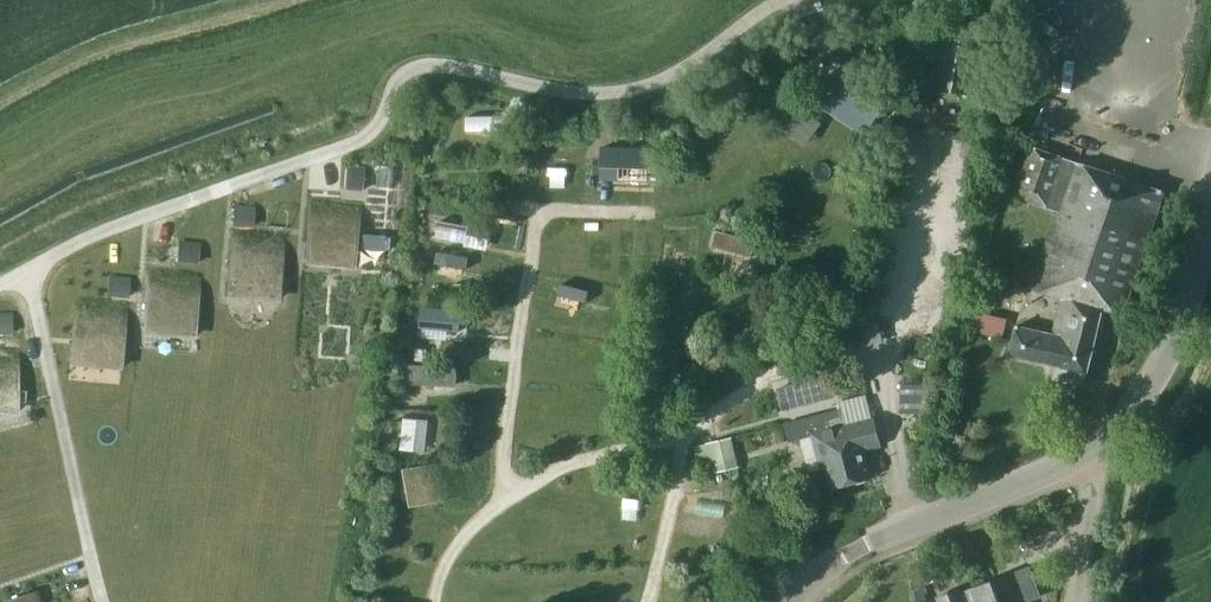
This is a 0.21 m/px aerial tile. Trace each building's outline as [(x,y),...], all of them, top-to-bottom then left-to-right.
[(978,49),(939,42),(931,87),(970,94),(978,49)] [(906,74),(922,77),(924,64),(908,61),(906,74)] [(469,116),(470,129),(506,127),(505,114),(469,116)] [(643,172),(648,130),(633,128),(628,171),(643,172)] [(610,161),(611,140),(590,139),(589,160),(610,161)] [(1124,313),(1163,191),(1028,145),(1012,196),(1057,211),(1036,273),(1031,271),(1026,286),(1061,298),(1053,334),(1016,325),(1009,354),(1056,364),(1052,378),(1083,386),(1103,307),(1124,313)] [(363,189),(365,170),(350,169),(348,188),(363,189)] [(252,225),(254,208),(235,206),(234,224),(252,225)] [(309,207),(306,263),(324,264),(324,259),(324,256),(340,257),(340,260),(340,265),(358,267),(362,211),(309,207)] [(427,239),(481,253),(487,229),(434,215),(427,239)] [(479,271),(483,256),(428,241),(424,256),(479,271)] [(261,291),(260,297),(278,299),(283,247),(232,242),(227,294),(245,296),(246,290),(261,291)] [(197,262),(198,244),(179,243),(177,260),(197,262)] [(143,332),(195,337),(201,281),(148,276),(143,332)] [(127,296),(129,279),(110,277),(109,294),(127,296)] [(424,307),(424,324),(470,324),(470,307),(424,307)] [(103,359),(103,365),(121,367),(126,315),(74,310),(70,362),(88,364),(89,358),(103,359)] [(1008,317),(981,310),(976,332),(1003,339),(1008,317)] [(11,311),(0,312),(0,333),(11,332),(11,311)] [(17,413),(17,352),(0,352),(0,413),(17,413)] [(783,409),(835,395),(830,375),(778,388),(783,409)] [(871,477),(863,449),(880,445),(873,418),(843,425),(839,409),(785,423),(789,440),(812,434),(821,467),(825,466),(831,487),(856,481),(858,482),(866,480),(867,478),(871,477)] [(403,448),(430,449),(430,416),(404,416),(403,448)] [(731,437),(706,442),(695,445),(702,475),(738,467),(731,437)] [(452,459),(404,467),(409,504),(458,497),(452,459)] [(686,502),(686,520),(725,518),(724,500),(686,502)] [(413,546),(412,554),(416,559),(423,560),(425,548),(413,546)] [(1040,596),(1029,567),(1009,574),(961,592),(960,589),(938,597),(940,601),(976,601),(980,601),(1020,601),(1040,596)] [(928,593),(921,574),(907,579),(915,598),(928,593)] [(731,585),(716,586),(717,601),(731,601),(732,601),(731,585)] [(41,589),(9,600),(10,601),(45,601),(41,589)]
